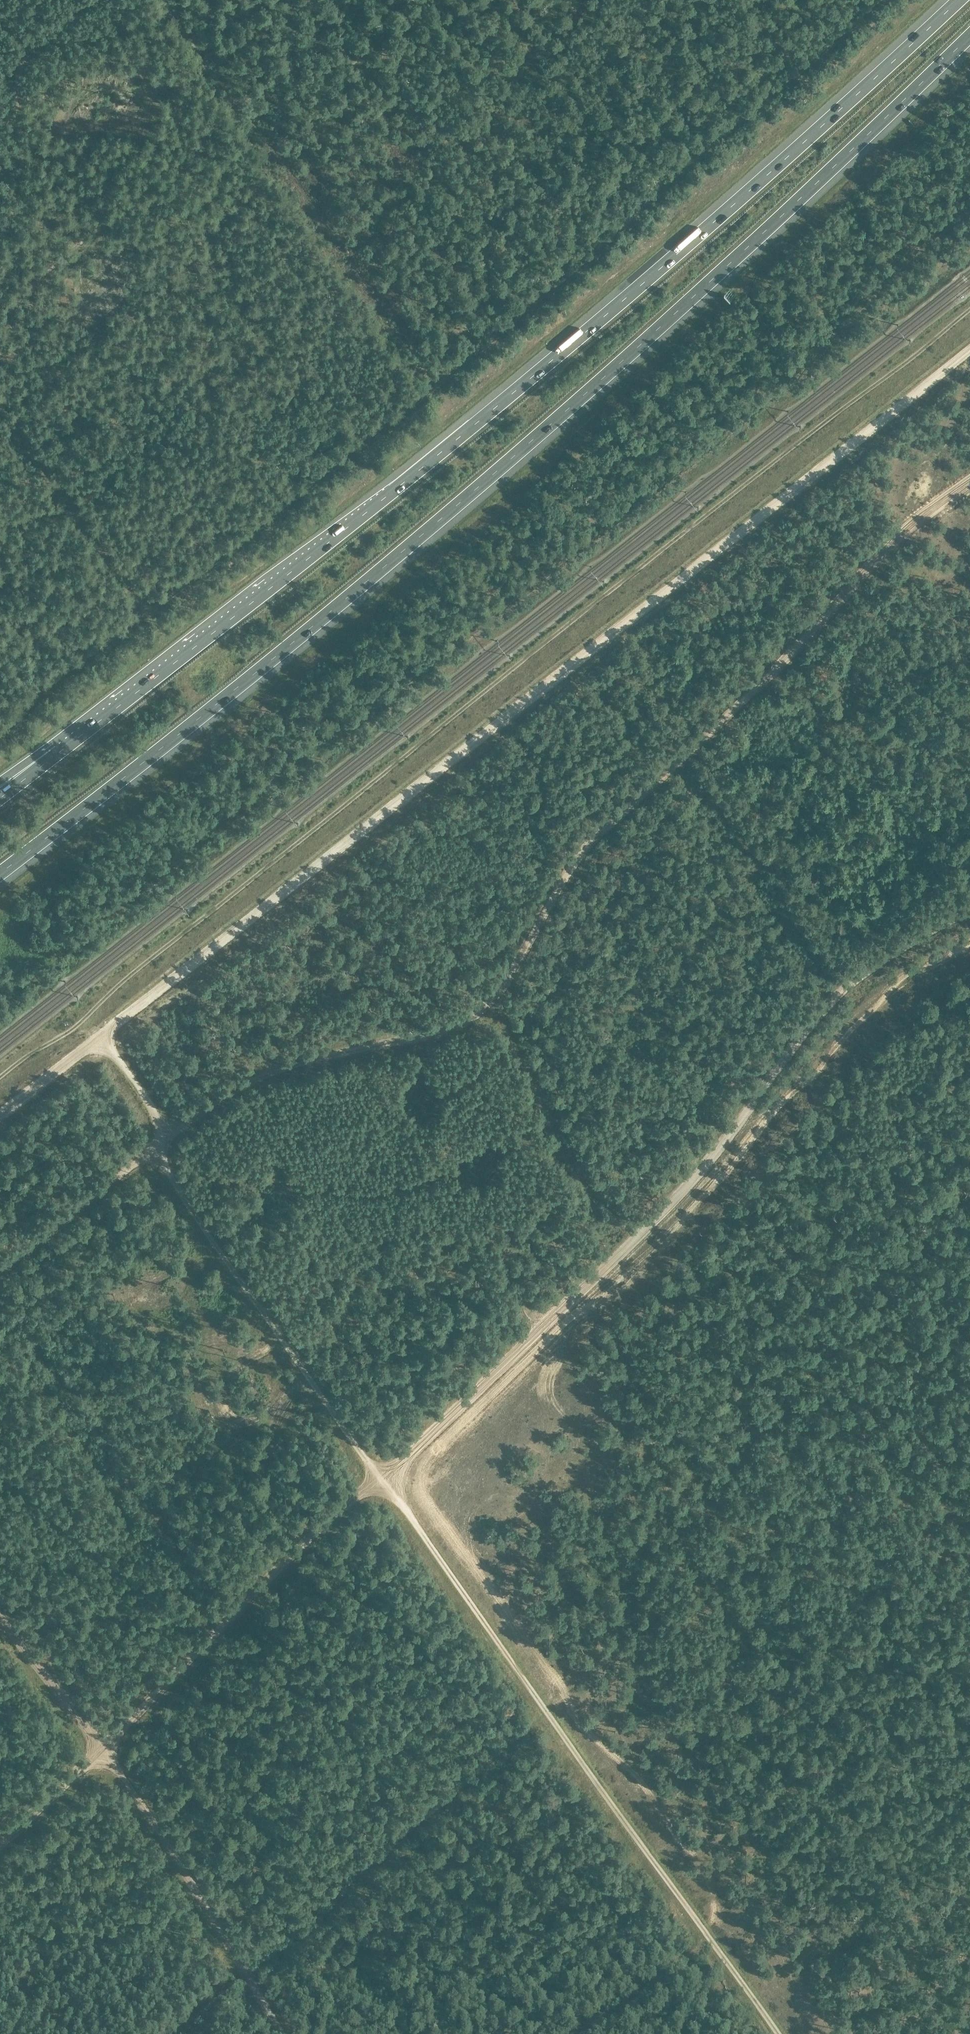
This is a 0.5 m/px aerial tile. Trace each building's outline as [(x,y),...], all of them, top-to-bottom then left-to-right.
[(696,316),(705,308),(699,302),(691,311),(696,316)] [(689,323),(695,319),(691,314),(685,318),(689,323)]
